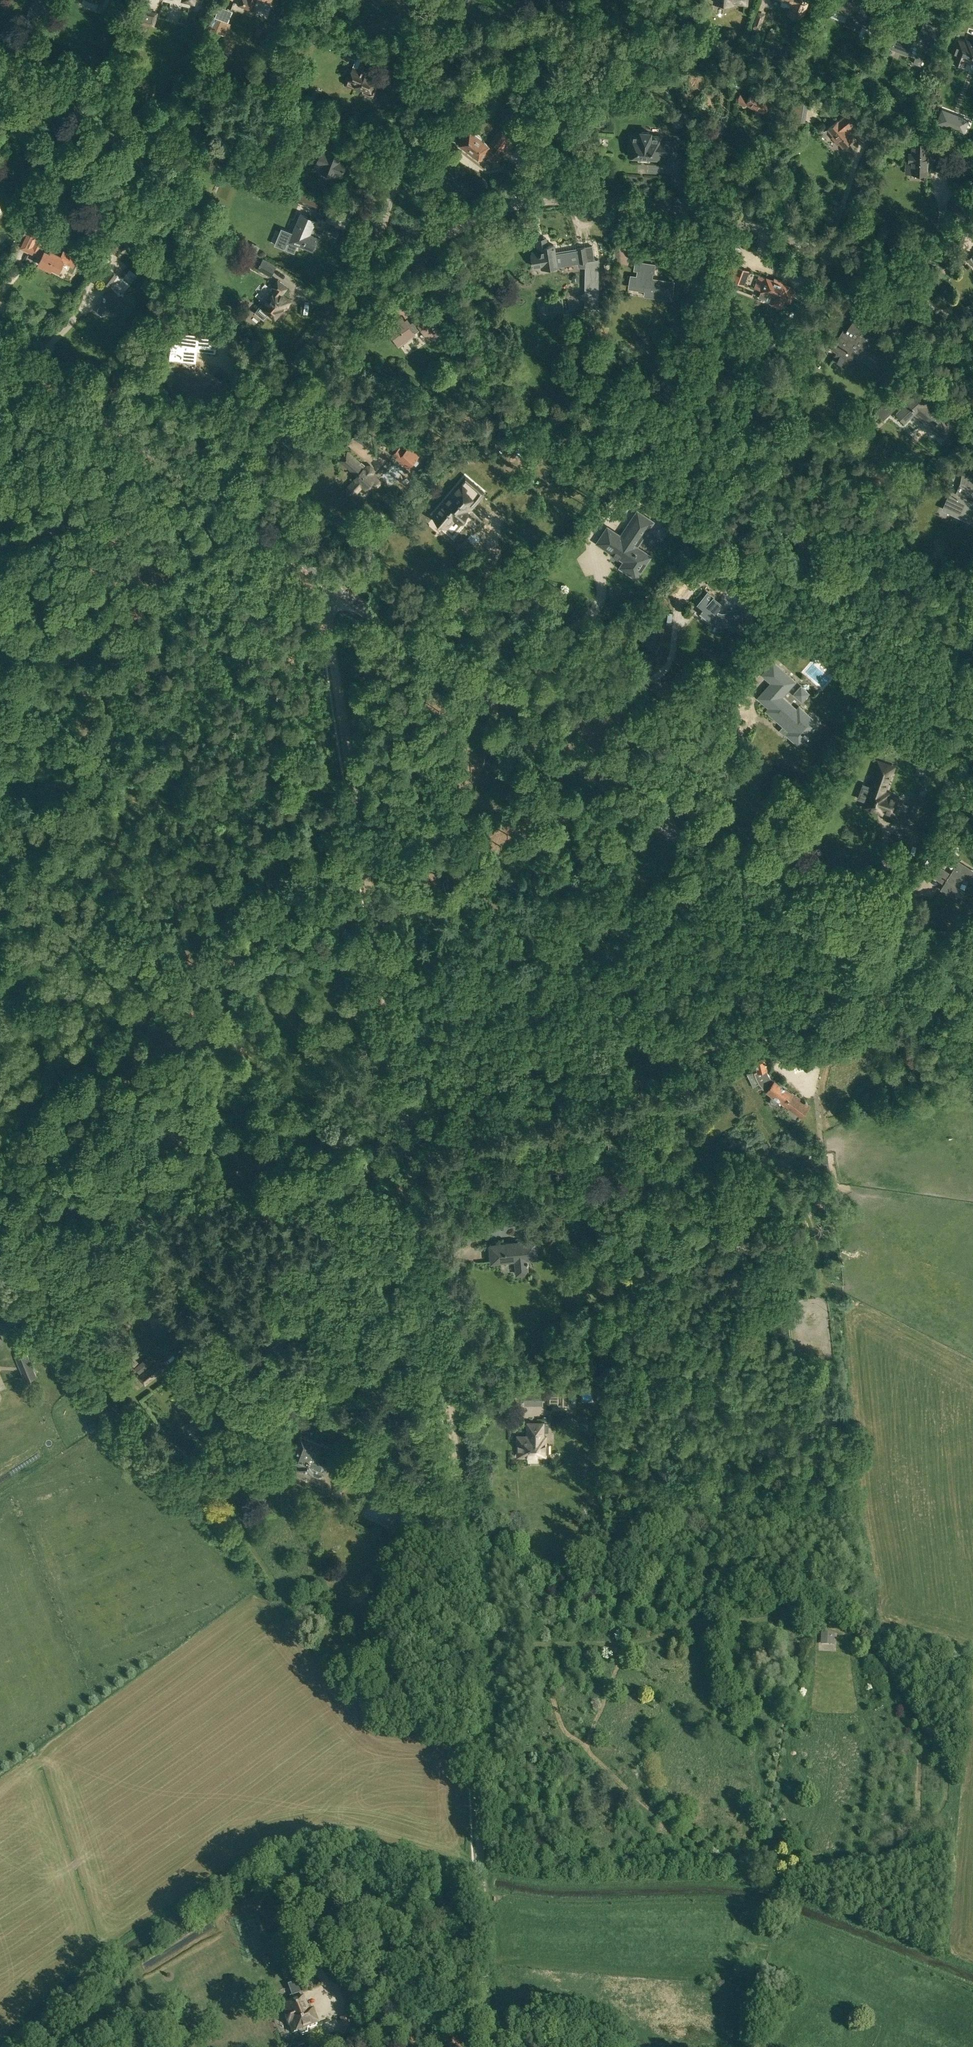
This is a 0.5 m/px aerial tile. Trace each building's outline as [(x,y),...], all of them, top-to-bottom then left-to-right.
[(48,0),(35,0),(28,17),(39,22),(48,0)] [(251,11),(256,0),(240,0),(238,5),(251,11)] [(801,16),(805,6),(803,5),(805,0),(781,0),(780,4),(791,8),(790,12),(801,16)] [(868,38),(876,15),(871,13),(870,16),(866,14),(867,11),(861,8),(862,8),(861,7),(864,0),(853,0),(852,2),(846,0),(822,0),(818,10),(830,14),(829,16),(845,22),(844,24),(854,28),(854,26),(860,28),(857,34),(868,38)] [(204,37),(210,40),(212,34),(219,37),(221,33),(226,35),(231,24),(227,22),(231,10),(220,6),(216,16),(211,14),(206,27),(208,27),(204,37)] [(249,16),(259,23),(266,12),(256,6),(249,16)] [(138,22),(155,26),(159,12),(141,7),(138,22)] [(91,17),(106,20),(108,14),(93,10),(91,17)] [(913,62),(921,65),(930,39),(938,41),(943,29),(935,27),(935,26),(923,21),(920,31),(917,30),(914,39),(911,38),(897,33),(892,48),(915,57),(913,62)] [(255,34),(260,36),(263,30),(257,27),(255,34)] [(967,39),(967,42),(959,39),(952,58),(961,61),(964,55),(972,58),(972,41),(967,39)] [(356,61),(362,46),(330,43),(330,50),(356,61)] [(371,58),(369,57),(366,56),(365,56),(364,56),(363,56),(363,57),(362,58),(357,71),(352,69),(349,77),(348,77),(346,83),(346,84),(355,88),(369,93),(370,93),(371,93),(373,91),(378,78),(368,74),(368,76),(364,75),(368,64),(371,58)] [(746,103),(763,112),(769,101),(752,91),(747,99),(739,94),(736,100),(745,105),(746,103)] [(790,118),(802,120),(806,97),(794,95),(790,118)] [(768,109),(761,120),(770,125),(776,114),(768,109)] [(941,111),(937,121),(960,131),(964,120),(941,111)] [(838,142),(843,148),(852,140),(854,142),(857,140),(855,138),(855,137),(848,128),(856,121),(848,112),(840,119),(839,118),(827,129),(832,135),(832,136),(837,142),(838,142)] [(277,129),(282,136),(292,128),(286,121),(277,129)] [(485,153),(497,161),(502,155),(498,152),(505,143),(510,147),(516,139),(501,127),(488,144),(481,139),(481,136),(477,133),(474,134),(467,129),(457,142),(481,159),(485,153)] [(660,155),(675,155),(675,141),(661,141),(661,136),(651,135),(651,132),(640,132),(640,135),(630,134),(628,156),(639,156),(639,157),(649,158),(649,157),(659,158),(660,155)] [(314,168),(335,176),(336,174),(342,176),(344,171),(347,163),(340,159),(343,152),(338,150),(341,141),(326,136),(314,168)] [(911,173),(926,173),(926,161),(935,161),(935,147),(934,147),(934,142),(911,141),(911,151),(909,151),(909,153),(909,161),(911,161),(911,173)] [(970,165),(972,158),(963,154),(960,160),(970,165)] [(919,183),(929,187),(931,180),(922,176),(919,183)] [(301,214),(293,233),(281,228),(274,246),(293,254),(298,244),(312,250),(317,238),(310,235),(316,220),(301,214)] [(190,233),(201,236),(204,227),(192,224),(190,233)] [(964,234),(971,235),(972,225),(965,224),(964,234)] [(118,234),(125,239),(130,231),(123,227),(118,234)] [(35,233),(28,230),(26,236),(32,239),(35,233)] [(583,315),(602,315),(602,307),(598,307),(599,259),(595,259),(592,245),(576,248),(576,251),(555,254),(553,244),(546,245),(545,238),(535,239),(537,250),(531,251),(532,254),(530,254),(531,258),(530,259),(530,263),(532,264),(532,266),(540,265),(540,269),(577,263),(578,267),(584,268),(584,292),(580,294),(580,298),(583,300),(583,315)] [(52,267),(59,270),(64,260),(73,264),(77,256),(62,249),(60,254),(49,249),(48,251),(43,249),(40,248),(42,243),(36,240),(30,251),(42,257),(38,263),(51,269),(52,267)] [(226,251),(233,255),(237,249),(230,245),(226,251)] [(236,264),(249,270),(256,255),(243,249),(236,264)] [(257,269),(271,277),(276,266),(262,258),(261,261),(257,269)] [(645,294),(672,297),(674,281),(652,278),(653,273),(654,273),(655,265),(636,262),(634,270),(638,271),(638,277),(631,276),(629,285),(646,287),(645,294)] [(724,278),(744,285),(750,271),(730,263),(724,278)] [(103,281),(110,287),(118,275),(111,270),(103,281)] [(758,298),(781,306),(784,299),(790,301),(795,289),(789,287),(789,286),(782,283),(783,281),(775,278),(774,280),(760,275),(755,288),(761,290),(758,298)] [(274,292),(265,303),(263,301),(254,312),(263,319),(270,312),(276,317),(284,307),(285,308),(292,301),(282,293),(287,287),(278,280),(270,289),(274,292)] [(114,308),(126,317),(135,305),(124,296),(112,287),(99,305),(100,306),(98,309),(98,313),(102,315),(105,315),(108,311),(110,313),(114,308)] [(386,327),(398,344),(413,334),(421,328),(430,340),(444,330),(428,308),(415,318),(415,319),(407,325),(401,316),(386,327)] [(865,346),(873,351),(880,341),(865,332),(864,334),(860,332),(867,320),(857,314),(845,331),(843,329),(837,339),(833,337),(829,344),(833,347),(832,349),(836,353),(832,359),(846,368),(853,358),(857,352),(860,354),(865,346)] [(169,359),(196,362),(197,359),(198,347),(211,348),(212,334),(198,333),(198,335),(172,332),(169,359)] [(884,354),(902,366),(908,355),(891,344),(884,354)] [(915,413),(944,437),(950,429),(946,425),(949,421),(932,406),(933,405),(921,391),(897,413),(905,422),(915,413)] [(876,411),(884,419),(902,402),(894,394),(893,393),(876,411)] [(914,435),(926,428),(923,424),(911,431),(914,435)] [(928,428),(917,436),(926,447),(936,438),(928,428)] [(396,457),(408,469),(420,456),(409,446),(404,451),(400,447),(393,454),(396,457)] [(569,461),(579,464),(581,456),(572,454),(572,453),(555,446),(552,452),(570,459),(569,461)] [(347,487),(354,494),(364,484),(367,487),(371,483),(374,486),(377,487),(381,484),(382,481),(376,476),(378,475),(374,472),(375,467),(370,464),(366,465),(349,450),(341,459),(358,475),(356,477),(356,478),(347,487)] [(972,522),(972,501),(966,498),(971,485),(972,485),(972,468),(965,467),(962,483),(961,485),(960,485),(959,487),(960,488),(957,494),(951,491),(944,508),(972,522)] [(460,483),(428,519),(457,543),(474,524),(462,514),(477,497),(460,483)] [(637,572),(639,573),(641,569),(642,570),(653,555),(639,545),(655,520),(640,510),(623,535),(610,526),(600,541),(630,562),(628,565),(628,569),(633,572),(637,572)] [(485,530),(491,523),(484,517),(478,524),(485,530)] [(734,623),(735,625),(743,624),(742,609),(729,610),(729,613),(723,613),(719,612),(717,610),(720,605),(720,602),(707,593),(699,604),(704,607),(701,610),(703,611),(702,613),(713,621),(714,620),(715,621),(721,623),(724,622),(724,623),(734,623)] [(770,653),(776,659),(786,648),(779,642),(770,653)] [(788,655),(778,665),(786,673),(796,663),(788,655)] [(785,733),(799,745),(818,723),(799,706),(796,709),(782,696),(795,681),(773,662),(762,674),(771,683),(758,698),(769,708),(767,710),(788,730),(785,733)] [(924,768),(931,771),(935,760),(921,755),(918,763),(925,765),(924,768)] [(865,803),(863,807),(881,813),(882,810),(896,815),(898,808),(908,811),(907,814),(919,819),(926,799),(913,794),(909,804),(903,802),(904,798),(890,794),(891,792),(886,790),(892,775),(893,775),(896,766),(879,760),(871,786),(863,783),(857,800),(865,803)] [(959,900),(964,891),(957,886),(963,876),(972,883),(972,870),(959,860),(951,873),(935,863),(929,874),(944,883),(940,889),(959,900)] [(790,1050),(793,1064),(805,1061),(802,1047),(790,1050)] [(779,1100),(802,1116),(810,1105),(790,1091),(774,1080),(774,1081),(772,1079),(771,1078),(770,1077),(769,1075),(768,1074),(767,1072),(766,1071),(766,1069),(771,1068),(768,1055),(755,1058),(758,1071),(747,1073),(750,1081),(753,1088),(760,1083),(761,1085),(762,1087),(764,1088),(772,1095),(770,1098),(769,1101),(770,1103),(772,1104),(775,1105),(777,1103),(779,1100)] [(790,1148),(793,1156),(798,1154),(795,1146),(790,1148)] [(515,1260),(517,1274),(528,1273),(527,1259),(537,1258),(536,1240),(490,1244),(491,1262),(515,1260)] [(15,1356),(25,1381),(37,1376),(26,1351),(15,1356)] [(138,1376),(145,1385),(168,1366),(160,1357),(138,1376)] [(130,1361),(135,1366),(139,1363),(135,1358),(130,1361)] [(549,1414),(549,1403),(531,1403),(531,1414),(549,1414)] [(83,1416),(85,1426),(100,1424),(99,1414),(83,1416)] [(188,1429),(192,1434),(201,1427),(197,1422),(188,1429)] [(519,1456),(548,1456),(548,1454),(550,1454),(550,1444),(548,1444),(548,1435),(545,1435),(545,1431),(548,1431),(548,1425),(529,1424),(529,1437),(519,1437),(519,1456)] [(313,1470),(322,1473),(323,1471),(324,1471),(327,1469),(329,1465),(327,1462),(329,1457),(329,1456),(333,1446),(301,1434),(292,1459),(291,1462),(299,1465),(301,1470),(307,1472),(311,1470),(313,1471),(313,1470)] [(215,1451),(222,1459),(236,1447),(230,1439),(215,1451)] [(196,1465),(203,1475),(214,1466),(206,1457),(196,1465)] [(380,1515),(373,1526),(384,1534),(391,1523),(380,1515)] [(821,1644),(834,1644),(835,1633),(821,1633),(821,1644)] [(347,1675),(355,1684),(359,1680),(351,1671),(347,1675)] [(786,1858),(794,1858),(793,1850),(785,1850),(786,1858)] [(299,2031),(303,2035),(308,2033),(308,2028),(318,2024),(313,2012),(310,2013),(307,2006),(306,2006),(301,1993),(297,1982),(288,1985),(292,1997),(291,1997),(293,2003),(284,2007),(287,2016),(285,2016),(289,2025),(290,2024),(294,2033),(299,2031)] [(340,2018),(346,2034),(355,2030),(349,2015),(340,2018)] [(318,2045),(328,2043),(327,2037),(317,2039),(318,2044),(310,2045),(310,2046),(318,2046),(318,2045)]
